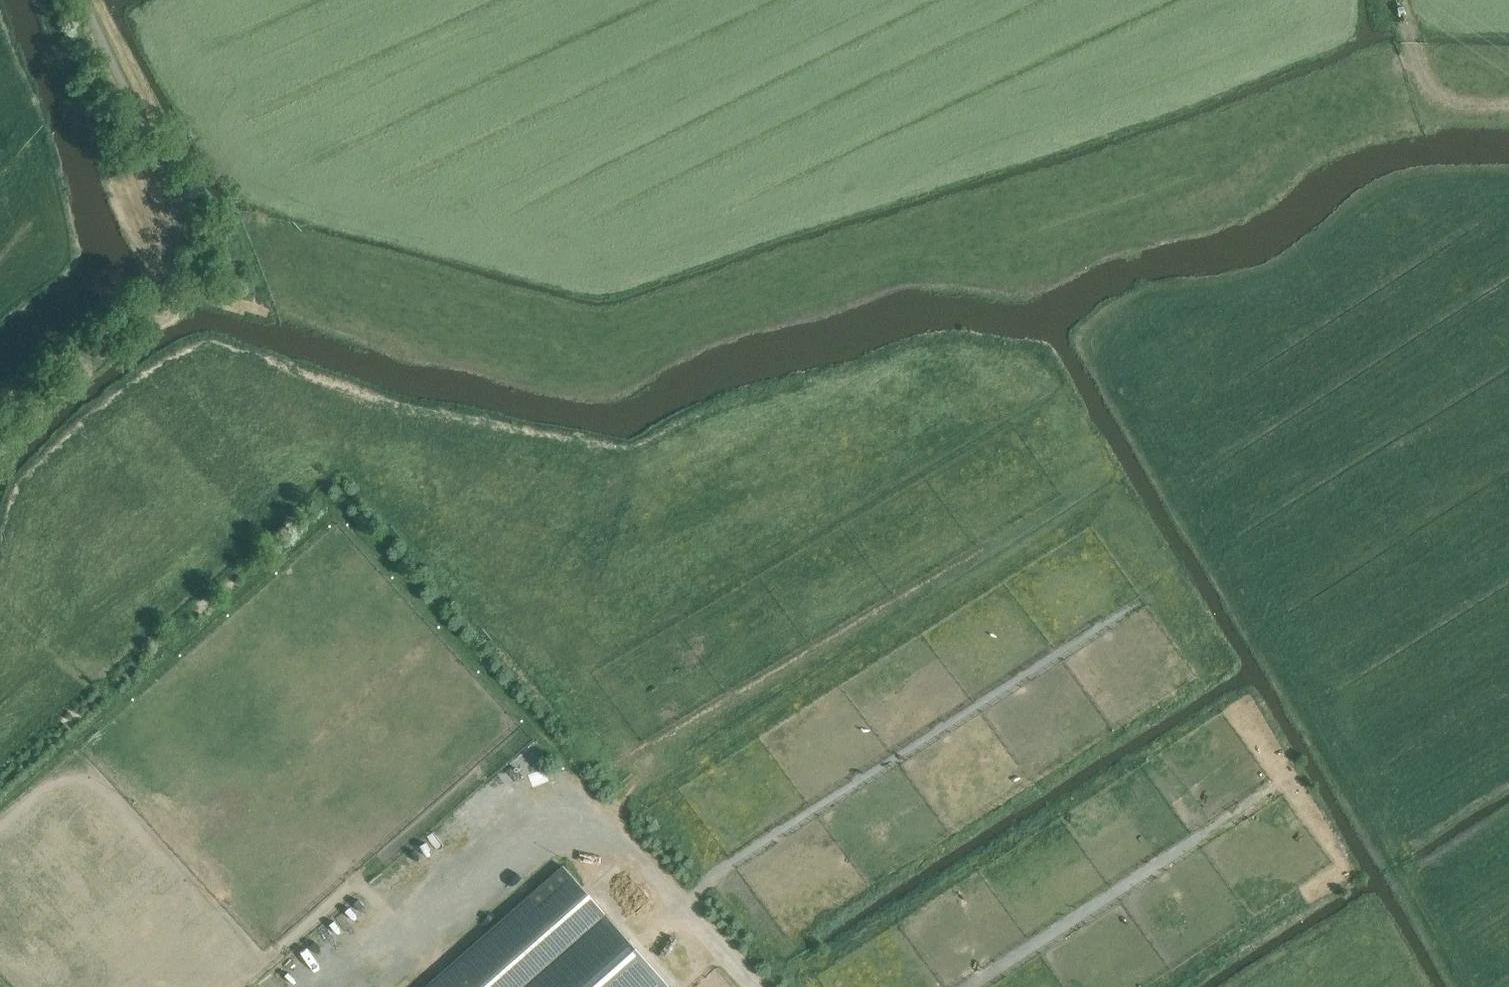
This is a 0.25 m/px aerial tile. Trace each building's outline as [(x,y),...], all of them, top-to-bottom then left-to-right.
[(563,865),(425,986),(670,986),(563,865)]
